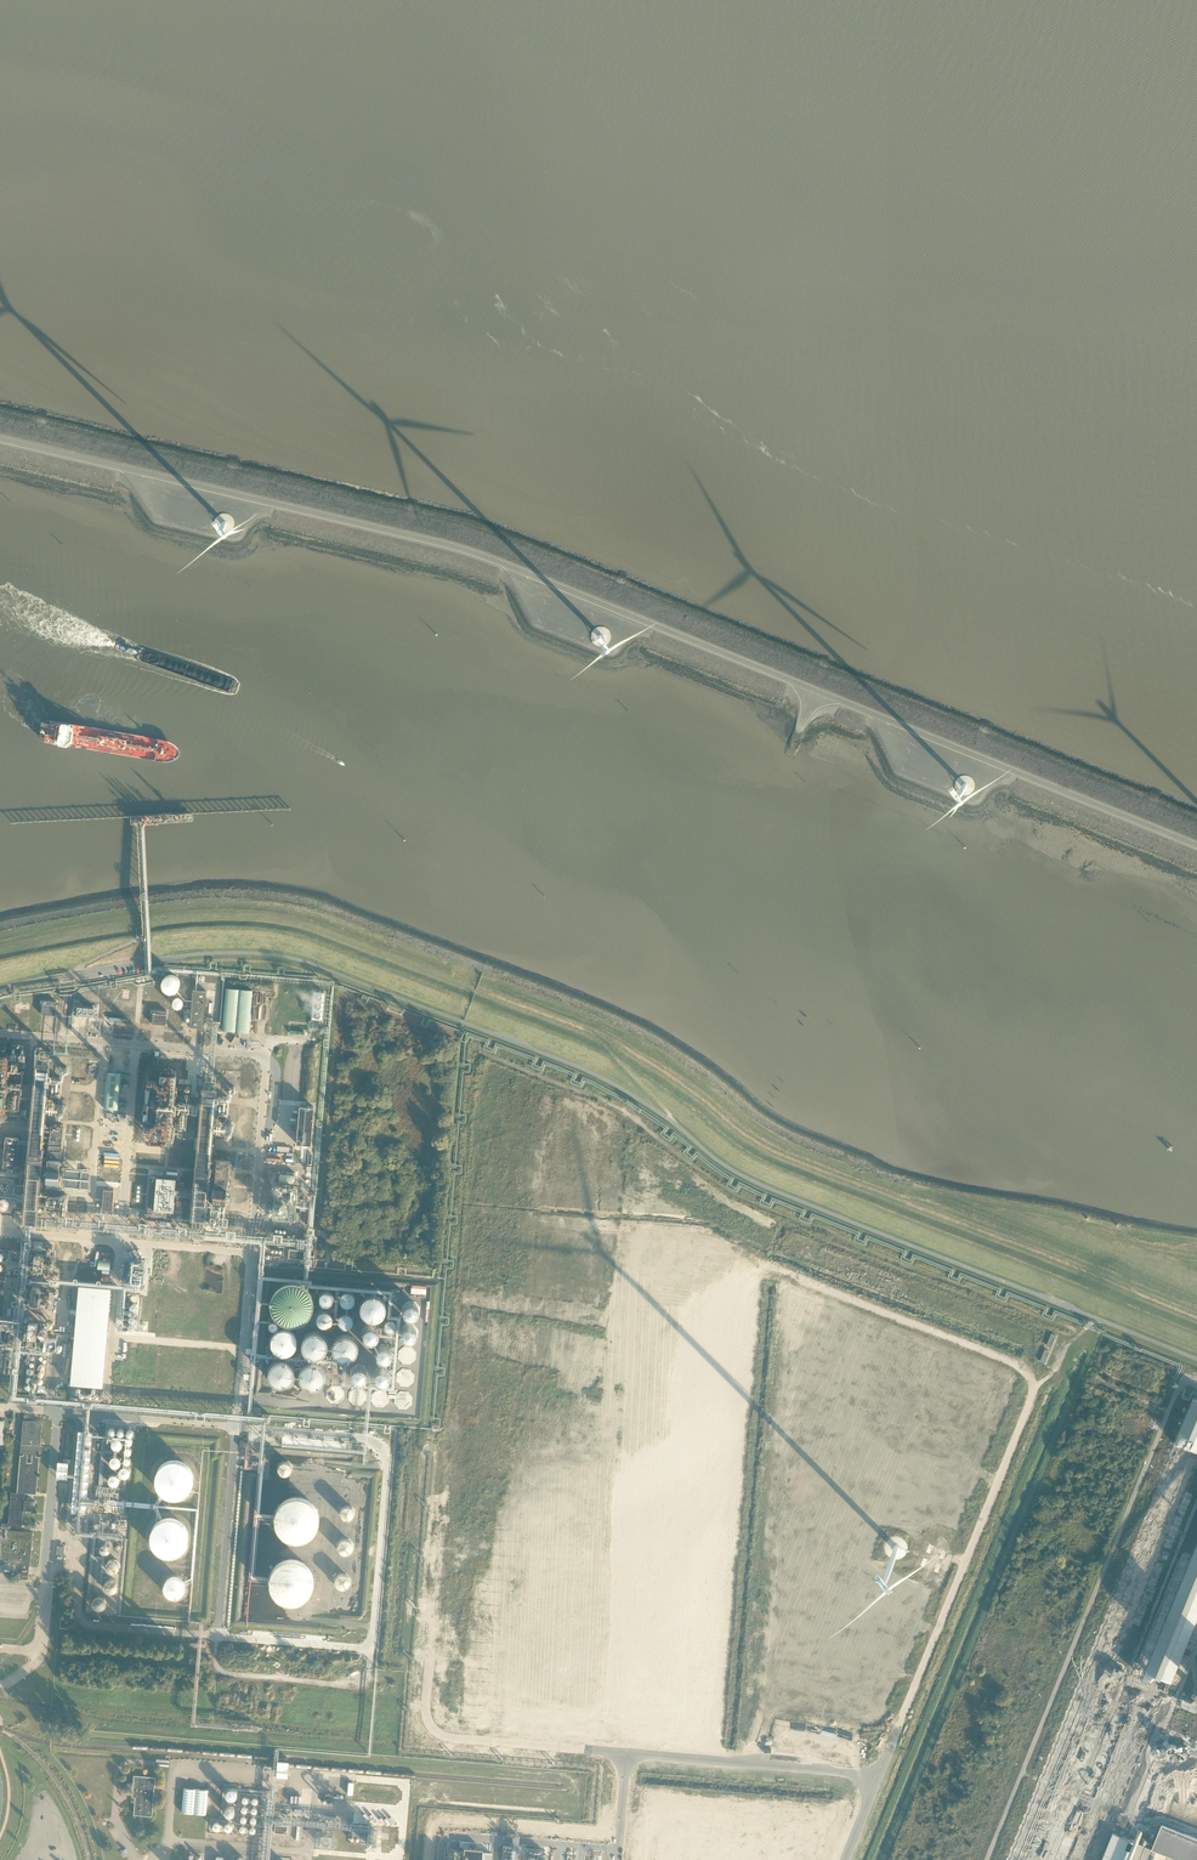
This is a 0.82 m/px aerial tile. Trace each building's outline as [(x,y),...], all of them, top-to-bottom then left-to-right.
[(180,980),(168,980),(168,991),(179,992),(180,980)] [(239,989),(226,988),(222,1030),(235,1031),(239,989)] [(253,990),(240,989),(236,1031),(249,1032),(253,990)] [(190,1026),(204,1027),(207,991),(193,990),(190,1026)] [(325,1006),(325,991),(315,991),(315,1008),(318,1008),(319,1005),(325,1006)] [(42,1015),(56,1016),(57,1002),(43,1001),(42,1015)] [(97,1019),(98,1008),(77,1006),(77,1002),(70,1002),(68,1017),(74,1017),(97,1019)] [(152,1023),(166,1024),(167,1010),(152,1009),(151,1013),(153,1013),(152,1023)] [(0,1046),(0,1044),(0,1119),(3,1119),(9,1055),(6,1054),(7,1045),(4,1045),(4,1046),(0,1046)] [(110,1060),(124,1061),(125,1051),(110,1050),(110,1060)] [(51,1054),(36,1053),(22,1223),(37,1224),(51,1054)] [(178,1071),(165,1070),(159,1135),(172,1136),(178,1071)] [(121,1073),(107,1072),(104,1108),(118,1109),(121,1073)] [(49,1093),(61,1094),(62,1077),(50,1076),(49,1093)] [(23,1111),(26,1083),(22,1083),(22,1082),(14,1081),(14,1078),(11,1078),(8,1109),(23,1111)] [(216,1080),(205,1079),(205,1083),(204,1083),(204,1084),(205,1084),(204,1087),(215,1088),(216,1080)] [(194,1084),(184,1083),(183,1093),(193,1094),(194,1084)] [(191,1219),(206,1221),(217,1089),(202,1087),(191,1219)] [(182,1088),(178,1088),(174,1126),(186,1127),(188,1112),(200,1113),(201,1103),(181,1101),(182,1088)] [(227,1098),(218,1097),(217,1112),(226,1112),(227,1098)] [(314,1107),(299,1106),(296,1143),(310,1144),(314,1107)] [(66,1128),(52,1127),(47,1181),(59,1182),(63,1142),(65,1142),(66,1128)] [(20,1139),(7,1137),(4,1168),(17,1170),(20,1139)] [(229,1160),(217,1159),(213,1215),(211,1215),(210,1222),(224,1223),(229,1160)] [(238,1167),(246,1167),(247,1160),(238,1159),(238,1167)] [(276,1182),(272,1217),(292,1218),(292,1220),(300,1220),(301,1209),(298,1209),(300,1184),(295,1183),(295,1185),(294,1185),(294,1174),(280,1173),(280,1175),(279,1175),(278,1181),(279,1181),(279,1182),(276,1182)] [(176,1180),(150,1177),(147,1219),(172,1222),(176,1180)] [(66,1214),(68,1214),(69,1208),(68,1208),(69,1194),(62,1194),(61,1195),(49,1194),(49,1203),(61,1203),(60,1217),(66,1217),(66,1214)] [(0,1202),(6,1209),(13,1203),(7,1196),(0,1202)] [(43,1249),(52,1249),(53,1245),(43,1244),(43,1241),(34,1241),(34,1250),(43,1251),(43,1249)] [(93,1256),(96,1257),(97,1253),(103,1254),(104,1247),(98,1246),(98,1249),(94,1249),(93,1256)] [(180,1262),(181,1252),(161,1249),(160,1257),(174,1259),(174,1261),(180,1262)] [(288,1257),(303,1259),(304,1250),(289,1249),(288,1257)] [(35,1270),(43,1271),(44,1255),(43,1255),(43,1252),(36,1252),(36,1254),(35,1254),(34,1268),(32,1268),(32,1270),(34,1272),(35,1272),(35,1270)] [(109,1270),(111,1261),(99,1260),(97,1269),(109,1270)] [(270,1301),(270,1304),(270,1308),(271,1311),(272,1314),(274,1317),(277,1320),(279,1322),(283,1324),(286,1325),(289,1325),(293,1326),(296,1325),(300,1324),(303,1322),(306,1320),(308,1318),(310,1315),(312,1312),(313,1308),(313,1305),(313,1301),(313,1298),(311,1295),(310,1292),(307,1289),(305,1286),(302,1285),(299,1283),(295,1282),(292,1282),(288,1282),(285,1283),(282,1284),(279,1286),(276,1288),(274,1291),(272,1294),(271,1297),(270,1301)] [(30,1304),(41,1305),(42,1290),(41,1289),(41,1285),(38,1285),(35,1284),(33,1284),(33,1289),(31,1288),(30,1304)] [(80,1286),(72,1386),(101,1388),(110,1288),(80,1286)] [(327,1289),(326,1289),(325,1289),(324,1290),(323,1290),(322,1291),(321,1291),(320,1292),(320,1293),(319,1294),(319,1295),(319,1296),(319,1298),(319,1299),(319,1300),(320,1301),(320,1302),(321,1303),(322,1303),(323,1304),(324,1304),(326,1304),(327,1304),(328,1304),(329,1304),(330,1303),(331,1303),(332,1302),(333,1301),(333,1300),(334,1299),(334,1298),(334,1297),(334,1296),(333,1294),(333,1293),(332,1292),(332,1291),(331,1291),(330,1290),(329,1290),(327,1289)] [(341,1293),(341,1294),(340,1295),(340,1296),(339,1297),(339,1298),(339,1299),(339,1300),(339,1301),(340,1302),(340,1303),(341,1303),(341,1304),(342,1305),(343,1306),(344,1306),(345,1306),(346,1307),(347,1307),(348,1307),(349,1306),(350,1306),(351,1306),(352,1305),(353,1305),(354,1304),(354,1303),(355,1302),(355,1301),(355,1300),(355,1299),(355,1298),(355,1297),(355,1296),(355,1295),(354,1294),(353,1293),(352,1292),(351,1291),(350,1291),(349,1291),(348,1290),(347,1290),(346,1291),(345,1291),(344,1291),(343,1292),(342,1292),(341,1293)] [(367,1296),(365,1297),(364,1298),(362,1300),(361,1301),(361,1303),(360,1305),(360,1307),(360,1309),(360,1311),(361,1313),(362,1315),(363,1316),(365,1317),(366,1319),(368,1319),(370,1320),(372,1320),(374,1320),(376,1320),(378,1320),(379,1319),(381,1318),(382,1317),(384,1315),(385,1313),(385,1312),(386,1310),(386,1308),(386,1306),(386,1304),(385,1302),(384,1300),(383,1299),(381,1297),(380,1296),(378,1295),(376,1295),(374,1294),(372,1294),(370,1295),(369,1295),(367,1296)] [(318,1314),(317,1315),(316,1317),(316,1318),(316,1320),(317,1321),(317,1323),(318,1324),(320,1325),(321,1326),(323,1326),(324,1327),(326,1326),(327,1326),(329,1325),(330,1324),(331,1323),(332,1322),(333,1320),(333,1318),(333,1317),(332,1315),(331,1314),(330,1313),(329,1312),(328,1311),(326,1310),(325,1310),(323,1310),(321,1311),(320,1311),(319,1312),(318,1314)] [(343,1328),(344,1328),(346,1328),(348,1328),(349,1327),(351,1326),(352,1325),(353,1324),(354,1322),(354,1320),(354,1319),(353,1317),(352,1315),(351,1314),(350,1313),(348,1312),(346,1312),(345,1312),(343,1312),(341,1313),(340,1314),(339,1315),(338,1317),(337,1318),(337,1320),(337,1322),(338,1323),(339,1325),(340,1326),(341,1327),(343,1328)] [(45,1326),(46,1327),(48,1328),(50,1327),(52,1326),(53,1324),(52,1322),(51,1320),(50,1319),(48,1319),(46,1319),(45,1321),(44,1322),(44,1324),(45,1326)] [(386,1330),(387,1331),(388,1332),(389,1332),(390,1332),(392,1332),(393,1331),(394,1330),(395,1329),(396,1328),(396,1327),(396,1326),(396,1324),(395,1323),(395,1322),(394,1321),(392,1320),(391,1320),(390,1320),(388,1320),(387,1321),(386,1321),(385,1322),(384,1324),(384,1325),(384,1326),(384,1328),(385,1329),(386,1330)] [(161,1321),(159,1364),(166,1365),(167,1355),(184,1356),(185,1327),(168,1326),(168,1321),(161,1321)] [(36,1346),(38,1323),(29,1322),(27,1345),(36,1346)] [(46,1330),(45,1329),(43,1328),(42,1328),(40,1329),(39,1330),(38,1332),(39,1334),(40,1335),(44,1336),(45,1336),(46,1334),(47,1332),(46,1330)] [(293,1334),(293,1333),(292,1332),(291,1332),(290,1331),(289,1331),(288,1330),(287,1330),(286,1329),(285,1329),(284,1329),(283,1329),(282,1329),(281,1330),(280,1330),(279,1330),(278,1331),(277,1331),(276,1332),(275,1332),(274,1333),(274,1334),(273,1335),(272,1335),(272,1336),(272,1337),(271,1338),(271,1339),(271,1340),(271,1341),(271,1342),(271,1343),(271,1344),(271,1345),(271,1346),(272,1347),(272,1348),(273,1349),(273,1350),(274,1350),(275,1351),(275,1352),(276,1352),(277,1353),(278,1353),(279,1354),(280,1354),(281,1354),(282,1355),(283,1355),(284,1355),(285,1355),(286,1354),(287,1354),(288,1354),(289,1354),(290,1353),(291,1352),(292,1351),(293,1351),(293,1350),(294,1349),(295,1348),(295,1347),(295,1346),(296,1345),(296,1344),(296,1343),(296,1342),(296,1341),(296,1340),(296,1339),(296,1338),(295,1337),(295,1336),(294,1336),(294,1335),(293,1334)] [(327,1348),(327,1346),(328,1344),(327,1342),(327,1341),(326,1339),(326,1337),(324,1336),(323,1335),(322,1333),(320,1333),(318,1332),(316,1332),(315,1331),(313,1332),(311,1332),(309,1333),(308,1333),(306,1335),(305,1336),(304,1337),(303,1339),(302,1341),(302,1342),(302,1344),(302,1346),(302,1348),(303,1350),(304,1351),(305,1353),(306,1354),(308,1355),(309,1356),(311,1357),(313,1357),(315,1357),(317,1357),(318,1357),(320,1356),(322,1355),(323,1354),(324,1353),(326,1351),(326,1350),(327,1348)] [(1051,1346),(1056,1335),(1051,1333),(1047,1345),(1051,1346)] [(355,1356),(356,1354),(357,1353),(358,1351),(358,1349),(358,1348),(358,1346),(358,1344),(357,1342),(357,1341),(355,1339),(354,1338),(353,1336),(351,1336),(350,1335),(348,1334),(346,1334),(344,1334),(342,1334),(340,1335),(339,1336),(337,1337),(336,1338),(335,1340),(334,1341),(333,1343),(333,1345),(332,1346),(332,1348),(333,1350),(333,1352),(334,1353),(335,1355),(336,1356),(338,1358),(339,1358),(341,1359),(343,1360),(345,1360),(347,1360),(348,1360),(350,1359),(352,1358),(353,1357),(355,1356)] [(40,1347),(55,1348),(56,1338),(41,1336),(40,1347)] [(392,1358),(401,1353),(394,1342),(385,1348),(392,1358)] [(1045,1363),(1049,1351),(1045,1349),(1040,1361),(1045,1363)] [(293,1377),(294,1374),(294,1372),(293,1369),(292,1367),(291,1365),(289,1363),(287,1362),(285,1361),(283,1360),(280,1360),(278,1361),(275,1362),(273,1363),(271,1365),(270,1367),(269,1369),(268,1371),(268,1374),(268,1376),(269,1378),(270,1381),(272,1382),(274,1384),(276,1385),(278,1386),(281,1386),(283,1386),(285,1385),(288,1384),(290,1383),(291,1381),(293,1379),(293,1377)] [(362,1380),(363,1377),(372,1379),(376,1366),(362,1362),(357,1378),(362,1380)] [(322,1384),(323,1383),(324,1381),(325,1380),(325,1378),(325,1376),(325,1375),(325,1373),(325,1371),(324,1370),(323,1368),(322,1367),(321,1366),(320,1365),(318,1364),(317,1363),(315,1363),(313,1363),(312,1363),(310,1363),(308,1363),(307,1364),(305,1365),(304,1366),(303,1367),(302,1368),(301,1369),(300,1371),(300,1373),(299,1374),(299,1376),(299,1377),(300,1379),(300,1381),(301,1382),(302,1383),(303,1385),(304,1386),(306,1387),(307,1388),(309,1388),(310,1388),(312,1389),(314,1388),(315,1388),(317,1388),(318,1387),(320,1386),(321,1385),(322,1384)] [(385,1368),(387,1379),(397,1378),(396,1366),(385,1368)] [(1196,1471),(1196,1394),(1192,1392),(1102,1662),(1130,1671),(1196,1471)] [(9,1523),(10,1523),(10,1524),(0,1523),(0,1558),(8,1559),(11,1559),(11,1562),(24,1564),(24,1567),(22,1567),(21,1578),(28,1579),(29,1569),(29,1564),(30,1564),(33,1531),(22,1530),(24,1510),(30,1510),(31,1500),(24,1500),(25,1493),(36,1494),(40,1456),(36,1456),(36,1454),(40,1455),(43,1421),(29,1420),(28,1420),(23,1420),(20,1453),(24,1453),(24,1455),(20,1455),(17,1493),(11,1492),(9,1523)] [(93,1431),(79,1430),(72,1511),(86,1512),(93,1431)] [(118,1436),(117,1436),(116,1436),(115,1437),(114,1437),(113,1438),(113,1439),(112,1439),(112,1440),(112,1441),(112,1442),(112,1443),(112,1444),(112,1445),(113,1445),(113,1446),(114,1446),(115,1447),(116,1447),(117,1447),(118,1447),(119,1447),(120,1447),(120,1446),(121,1446),(122,1445),(122,1444),(123,1443),(123,1442),(123,1441),(123,1440),(122,1440),(122,1439),(121,1438),(121,1437),(120,1437),(119,1437),(119,1436),(118,1436)] [(116,1454),(115,1455),(114,1455),(113,1455),(113,1456),(112,1456),(111,1457),(111,1458),(110,1459),(110,1460),(110,1461),(111,1461),(111,1462),(111,1463),(112,1464),(113,1465),(114,1465),(115,1465),(115,1466),(116,1466),(117,1466),(117,1465),(118,1465),(119,1465),(120,1464),(120,1463),(121,1463),(121,1462),(121,1461),(122,1460),(121,1459),(121,1458),(121,1457),(120,1457),(120,1456),(119,1456),(119,1455),(118,1455),(117,1455),(116,1454)] [(162,1464),(162,1465),(161,1466),(160,1467),(159,1468),(158,1469),(158,1470),(157,1471),(157,1472),(156,1473),(156,1474),(156,1476),(156,1477),(156,1478),(156,1479),(156,1481),(156,1482),(156,1483),(156,1484),(157,1485),(157,1487),(158,1488),(158,1489),(159,1490),(159,1491),(160,1492),(161,1493),(162,1494),(163,1494),(164,1495),(165,1496),(166,1496),(167,1497),(168,1497),(169,1498),(171,1498),(172,1498),(173,1499),(174,1499),(175,1499),(177,1499),(178,1499),(179,1498),(180,1498),(182,1498),(183,1497),(184,1497),(185,1496),(186,1496),(187,1495),(188,1494),(189,1493),(190,1492),(191,1491),(191,1490),(192,1489),(193,1488),(193,1487),(194,1486),(194,1485),(194,1484),(195,1483),(195,1481),(195,1480),(195,1479),(195,1478),(195,1476),(195,1475),(194,1474),(194,1473),(193,1472),(193,1470),(192,1469),(192,1468),(191,1467),(190,1466),(189,1465),(188,1464),(187,1463),(186,1462),(184,1462),(183,1461),(182,1461),(181,1460),(180,1460),(179,1460),(177,1460),(176,1459),(175,1459),(174,1459),(172,1460),(171,1460),(170,1460),(169,1460),(168,1461),(167,1461),(166,1462),(164,1463),(163,1463),(162,1464)] [(57,1477),(67,1478),(68,1462),(58,1461),(57,1477)] [(278,1468),(279,1471),(281,1472),(283,1474),(285,1474),(287,1473),(289,1472),(291,1470),(291,1468),(291,1465),(289,1463),(287,1461),(284,1461),(282,1461),(280,1463),(278,1465),(278,1468)] [(126,1465),(125,1465),(124,1465),(123,1465),(122,1465),(121,1466),(121,1467),(120,1467),(120,1468),(119,1469),(119,1470),(119,1471),(120,1471),(120,1472),(120,1473),(121,1474),(122,1475),(123,1475),(124,1476),(125,1476),(126,1475),(127,1475),(128,1475),(128,1474),(129,1474),(129,1473),(130,1473),(130,1472),(130,1471),(130,1470),(130,1469),(130,1468),(130,1467),(129,1467),(129,1466),(128,1466),(127,1465),(126,1465)] [(115,1472),(114,1472),(113,1472),(112,1473),(111,1473),(110,1474),(110,1475),(109,1476),(109,1477),(109,1478),(109,1479),(109,1480),(110,1481),(110,1482),(111,1482),(112,1483),(113,1483),(114,1483),(115,1483),(116,1483),(117,1483),(118,1482),(119,1481),(119,1480),(120,1480),(120,1479),(120,1478),(120,1477),(120,1476),(119,1475),(119,1474),(118,1474),(118,1473),(117,1473),(116,1472),(115,1472)] [(304,1496),(300,1495),(295,1495),(291,1496),(286,1498),(283,1500),(279,1503),(277,1507),(275,1512),(275,1516),(275,1521),(276,1525),(278,1529),(280,1533),(284,1536),(288,1538),(292,1539),(297,1540),(301,1540),(305,1538),(309,1536),(313,1533),(316,1530),(318,1526),(319,1521),(319,1517),(319,1512),(317,1508),(315,1504),(312,1501),(308,1498),(304,1496)] [(340,1512),(341,1514),(342,1516),(344,1517),(347,1517),(349,1517),(351,1516),(353,1514),(353,1511),(353,1508),(351,1506),(349,1505),(346,1504),(344,1505),(342,1507),(340,1509),(340,1512)] [(155,1525),(154,1526),(153,1527),(153,1528),(152,1529),(151,1530),(151,1531),(151,1533),(150,1534),(150,1535),(150,1537),(150,1538),(150,1539),(150,1540),(150,1542),(151,1543),(151,1544),(152,1545),(152,1546),(153,1548),(153,1549),(154,1550),(155,1551),(156,1552),(157,1553),(158,1553),(159,1554),(160,1555),(161,1555),(162,1556),(164,1556),(165,1557),(166,1557),(167,1557),(169,1557),(170,1557),(171,1557),(172,1557),(174,1557),(175,1557),(176,1556),(177,1556),(179,1555),(180,1555),(181,1554),(182,1553),(183,1552),(184,1551),(185,1550),(185,1549),(186,1548),(187,1547),(187,1546),(188,1545),(188,1544),(189,1543),(189,1541),(189,1540),(189,1539),(189,1537),(189,1536),(189,1535),(189,1534),(189,1532),(188,1531),(188,1530),(187,1529),(187,1528),(186,1527),(185,1526),(184,1525),(183,1524),(183,1523),(182,1522),(180,1521),(179,1521),(178,1520),(177,1519),(176,1519),(175,1519),(173,1518),(172,1518),(171,1518),(169,1518),(168,1518),(167,1518),(166,1518),(164,1519),(163,1519),(162,1520),(161,1520),(160,1521),(159,1521),(158,1522),(157,1523),(156,1524),(155,1525)] [(338,1547),(339,1549),(340,1551),(342,1552),(345,1553),(347,1552),(349,1551),(351,1549),(351,1546),(351,1544),(349,1541),(347,1540),(344,1539),(342,1540),(340,1542),(338,1544),(338,1547)] [(64,1559),(65,1559),(65,1557),(64,1557),(65,1554),(64,1554),(64,1544),(60,1543),(59,1545),(57,1545),(56,1555),(58,1555),(58,1557),(56,1557),(56,1565),(64,1566),(64,1559)] [(105,1543),(104,1543),(103,1544),(102,1544),(102,1545),(101,1545),(101,1546),(100,1547),(100,1548),(100,1549),(100,1550),(101,1550),(101,1551),(102,1552),(103,1552),(103,1553),(104,1553),(105,1553),(106,1553),(107,1553),(107,1552),(108,1552),(109,1551),(109,1550),(110,1550),(110,1549),(110,1548),(110,1547),(110,1546),(109,1546),(109,1545),(108,1544),(107,1544),(106,1543),(105,1543)] [(298,1559),(293,1558),(289,1558),(284,1559),(280,1561),(276,1563),(273,1567),(270,1570),(269,1575),(268,1579),(268,1584),(269,1588),(271,1592),(274,1596),(277,1599),(281,1601),(286,1602),(290,1603),(295,1603),(299,1601),(303,1599),(307,1596),(309,1593),(311,1589),(313,1584),(313,1580),(312,1575),(311,1571),(308,1567),(305,1564),(302,1561),(298,1559)] [(113,1559),(112,1559),(111,1559),(110,1559),(109,1560),(108,1560),(108,1561),(107,1561),(107,1562),(106,1563),(106,1564),(106,1565),(106,1566),(106,1567),(106,1568),(107,1568),(107,1569),(107,1570),(108,1570),(108,1571),(109,1571),(110,1572),(111,1572),(112,1572),(113,1572),(114,1572),(115,1572),(116,1571),(117,1571),(117,1570),(118,1570),(118,1569),(119,1569),(119,1568),(119,1567),(119,1566),(119,1565),(119,1564),(119,1563),(119,1562),(118,1562),(118,1561),(117,1560),(116,1560),(116,1559),(115,1559),(114,1559),(113,1559)] [(335,1583),(336,1586),(337,1587),(339,1588),(342,1589),(344,1588),(346,1587),(347,1585),(348,1583),(348,1580),(346,1578),(344,1576),(341,1576),(339,1576),(336,1578),(335,1580),(335,1583)] [(111,1579),(110,1579),(109,1579),(108,1579),(107,1579),(107,1580),(106,1580),(106,1581),(105,1581),(105,1582),(105,1583),(104,1583),(104,1584),(104,1585),(104,1586),(104,1587),(104,1588),(105,1589),(105,1590),(106,1590),(106,1591),(107,1591),(108,1592),(109,1592),(110,1592),(111,1592),(112,1592),(113,1592),(114,1592),(115,1591),(116,1590),(117,1589),(117,1588),(117,1587),(118,1586),(118,1585),(117,1584),(117,1583),(117,1582),(116,1582),(116,1581),(115,1581),(115,1580),(114,1580),(114,1579),(113,1579),(112,1579),(111,1579)] [(165,1587),(165,1589),(165,1590),(166,1591),(166,1592),(166,1593),(167,1594),(168,1595),(169,1596),(170,1596),(171,1597),(172,1598),(173,1598),(174,1598),(175,1598),(176,1598),(177,1598),(178,1597),(179,1597),(180,1596),(181,1596),(182,1595),(182,1594),(183,1593),(184,1592),(184,1591),(184,1590),(184,1589),(184,1588),(184,1587),(184,1586),(184,1585),(184,1584),(183,1584),(183,1583),(182,1583),(182,1582),(181,1581),(180,1580),(179,1580),(178,1579),(177,1579),(175,1579),(174,1579),(173,1579),(172,1579),(171,1579),(170,1580),(169,1581),(168,1581),(167,1582),(167,1583),(166,1584),(166,1585),(166,1586),(165,1586),(165,1587)] [(100,1595),(99,1595),(98,1595),(97,1596),(96,1596),(95,1597),(94,1598),(94,1599),(93,1599),(93,1600),(93,1601),(93,1602),(93,1603),(93,1604),(93,1605),(94,1606),(95,1607),(96,1607),(96,1608),(97,1608),(98,1609),(99,1609),(100,1609),(101,1609),(101,1608),(102,1608),(103,1608),(104,1607),(105,1606),(105,1605),(106,1605),(106,1604),(106,1603),(106,1602),(106,1601),(106,1600),(106,1599),(105,1598),(104,1597),(103,1596),(102,1596),(102,1595),(101,1595),(100,1595)] [(1190,1744),(1174,1743),(1166,1736),(1162,1741),(1162,1742),(1157,1747),(1153,1747),(1153,1748),(1149,1757),(1155,1758),(1155,1761),(1158,1758),(1160,1760),(1164,1761),(1165,1756),(1171,1756),(1170,1760),(1173,1760),(1183,1765),(1190,1758),(1192,1760),(1192,1758),(1195,1756),(1195,1748),(1192,1745),(1190,1744)] [(155,1777),(134,1775),(132,1796),(135,1796),(134,1814),(152,1815),(155,1777)] [(208,1789),(184,1787),(182,1812),(206,1814),(208,1789)] [(232,1787),(231,1787),(230,1787),(229,1787),(228,1788),(227,1789),(226,1790),(226,1791),(226,1792),(226,1793),(226,1794),(226,1795),(226,1796),(227,1796),(228,1797),(228,1798),(229,1798),(230,1798),(231,1799),(232,1798),(233,1798),(234,1798),(235,1797),(236,1796),(237,1795),(237,1794),(237,1793),(237,1792),(237,1791),(236,1790),(236,1789),(235,1788),(234,1788),(233,1787),(232,1787)] [(232,1806),(230,1806),(228,1807),(226,1808),(225,1810),(225,1812),(226,1814),(227,1815),(229,1816),(231,1816),(233,1815),(234,1813),(235,1811),(235,1809),(233,1807),(232,1806)] [(219,1829),(220,1828),(221,1826),(221,1824),(220,1822),(218,1821),(216,1821),(214,1822),(213,1824),(213,1826),(214,1828),(215,1829),(217,1829),(219,1829)] [(226,1829),(228,1830),(230,1830),(231,1829),(232,1828),(233,1826),(232,1824),(230,1823),(228,1822),(227,1823),(225,1824),(224,1826),(225,1828),(226,1829)] [(288,1825),(275,1824),(275,1832),(287,1833),(288,1825)] [(1166,1824),(1158,1847),(1141,1841),(1135,1859),(1196,1859),(1196,1835),(1166,1824)] [(369,1840),(378,1840),(379,1827),(369,1827),(369,1840)] [(321,1845),(331,1846),(332,1837),(322,1836),(321,1845)] [(463,1859),(482,1859),(483,1849),(464,1848),(463,1859)]
